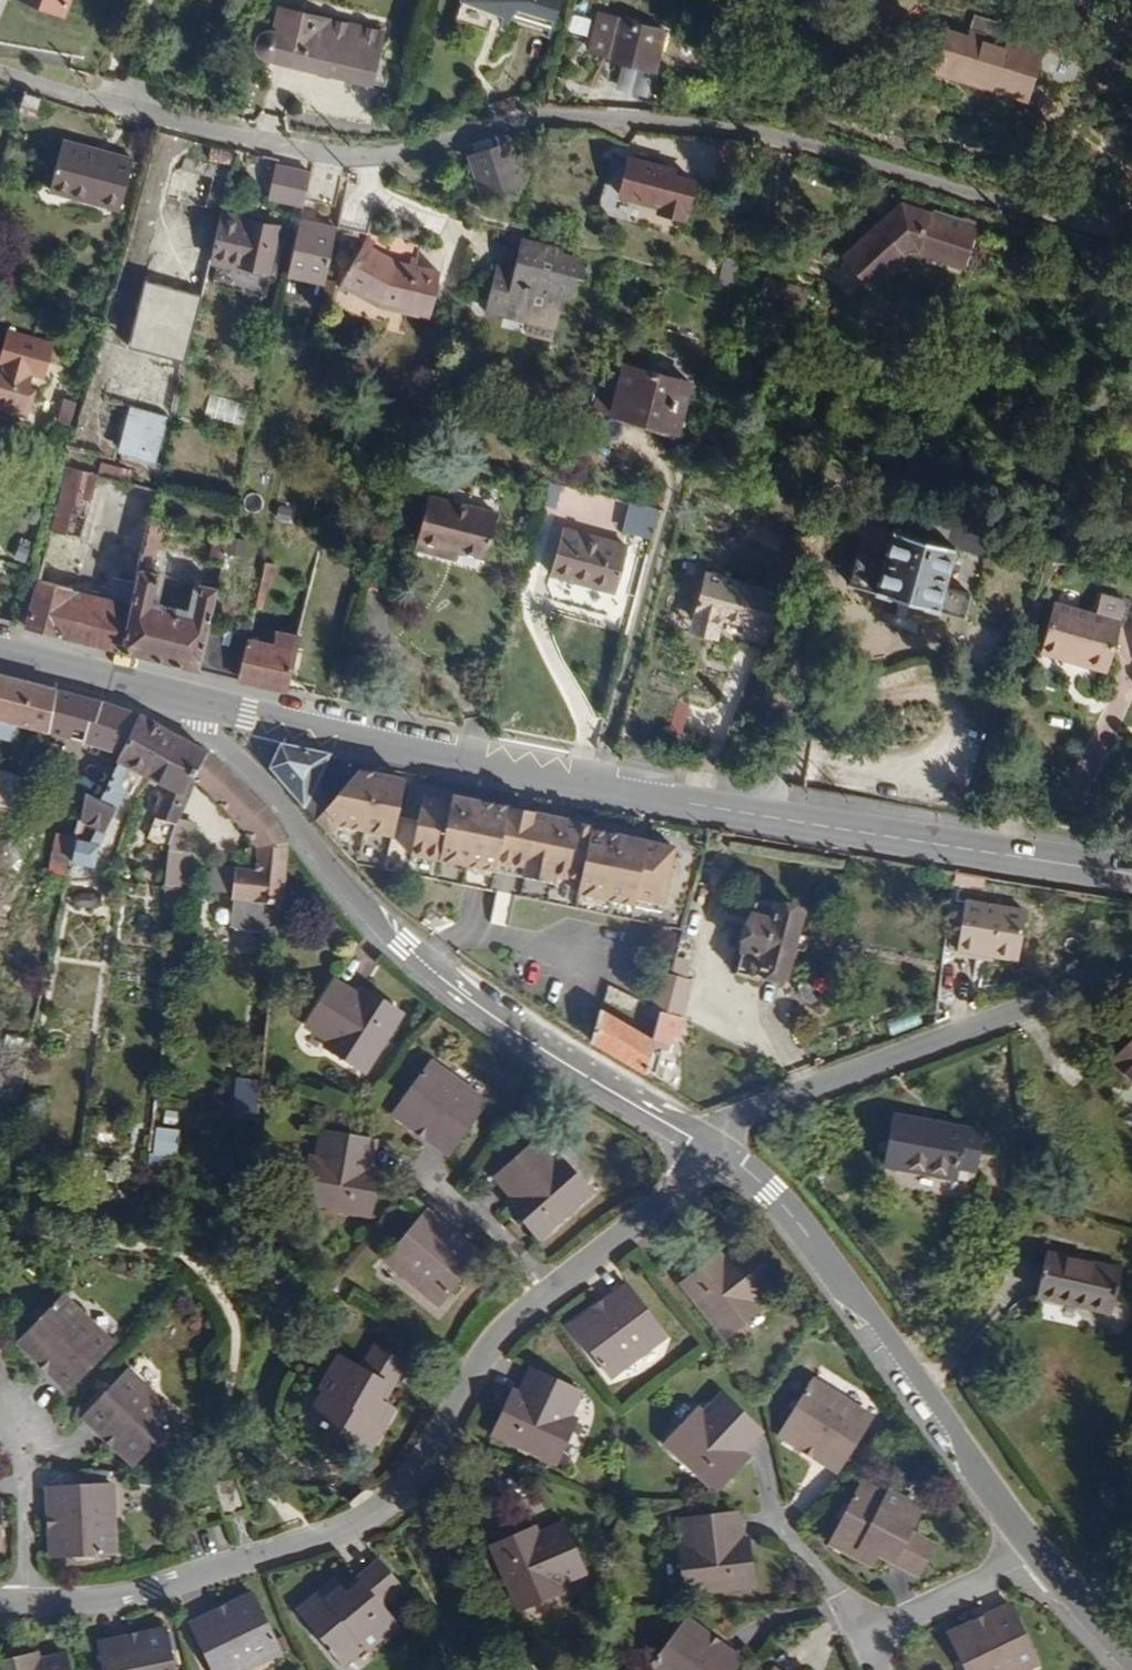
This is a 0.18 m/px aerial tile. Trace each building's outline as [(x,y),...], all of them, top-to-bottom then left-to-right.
[(62,0),(17,0),(55,16),(62,0)] [(560,0),(459,0),(458,4),(510,19),(507,29),(547,42),(560,0)] [(370,89),(381,36),(276,11),(271,35),(263,36),(259,38),(256,41),(254,44),(253,49),(255,55),(261,62),(370,89)] [(652,76),(662,34),(597,17),(585,56),(603,60),(605,64),(652,76)] [(1023,99),(1037,51),(1016,45),(1015,48),(999,43),(1003,29),(970,19),(963,45),(945,40),(935,72),(1023,99)] [(32,119),(37,101),(22,97),(17,114),(32,119)] [(118,213),(131,164),(60,145),(46,194),(118,213)] [(516,179),(511,160),(506,147),(468,158),(479,191),(516,179)] [(526,184),(534,153),(511,160),(516,179),(479,191),(480,199),(526,184)] [(203,213),(214,168),(182,161),(181,170),(171,176),(164,202),(203,213)] [(683,220),(692,183),(670,177),(660,176),(662,170),(635,163),(630,181),(621,179),(617,198),(659,209),(659,214),(683,220)] [(332,208),(339,175),(310,169),(304,202),(332,208)] [(300,208),(306,176),(270,170),(264,202),(300,208)] [(963,272),(976,231),(900,207),(838,260),(869,291),(906,257),(917,256),(963,272)] [(267,276),(277,229),(219,215),(208,265),(231,271),(232,267),(267,276)] [(324,287),(336,232),(297,224),(285,278),(324,287)] [(438,276),(413,270),(418,248),(376,245),(366,239),(340,283),(378,306),(430,319),(438,276)] [(581,284),(584,276),(576,263),(562,259),(563,255),(519,244),(512,271),(511,278),(494,273),(484,314),(526,324),(554,332),(561,300),(570,302),(573,282),(581,284)] [(738,290),(745,267),(722,261),(721,263),(715,280),(714,283),(738,290)] [(264,295),(267,276),(232,267),(231,271),(208,265),(204,282),(264,295)] [(511,278),(512,271),(496,267),(494,273),(511,278)] [(803,309),(809,291),(764,279),(759,298),(803,309)] [(184,368),(200,299),(144,283),(125,351),(184,368)] [(906,334),(911,313),(860,300),(854,320),(906,334)] [(554,332),(526,324),(522,338),(551,345),(554,332)] [(52,348),(4,335),(0,349),(0,403),(27,411),(34,391),(27,388),(31,378),(43,381),(52,348)] [(674,436),(688,385),(623,367),(619,383),(610,418),(674,436)] [(610,418),(619,383),(603,378),(593,413),(610,418)] [(205,416),(245,423),(248,404),(209,397),(205,416)] [(154,465),(167,419),(128,409),(115,456),(154,465)] [(158,483),(162,467),(154,465),(115,456),(112,465),(136,470),(158,483)] [(149,522),(156,493),(118,483),(121,470),(100,465),(96,477),(64,469),(32,590),(27,589),(15,627),(118,653),(137,572),(141,558),(149,522)] [(555,513),(561,489),(548,485),(542,510),(555,513)] [(486,562),(495,519),(425,501),(413,552),(455,563),(456,555),(486,562)] [(650,543),(658,513),(628,506),(621,536),(650,543)] [(154,561),(162,525),(149,522),(141,558),(154,561)] [(943,588),(955,552),(891,533),(882,562),(857,555),(847,588),(963,622),(971,596),(943,588)] [(613,595),(625,551),(562,534),(550,578),(613,595)] [(223,558),(227,540),(213,537),(206,565),(221,568),(223,558)] [(235,561),(239,543),(227,540),(223,558),(235,561)] [(269,590),(273,569),(263,567),(258,588),(267,590),(269,590)] [(208,629),(216,591),(198,587),(192,616),(187,614),(157,608),(150,606),(157,576),(137,572),(118,653),(198,672),(208,629)] [(157,608),(163,578),(157,576),(150,606),(157,608)] [(765,651),(779,598),(705,578),(692,624),(720,631),(722,624),(745,629),(740,644),(765,651)] [(192,616),(198,587),(194,587),(187,614),(192,616)] [(262,613),(267,590),(258,588),(252,612),(262,613)] [(1107,673),(1124,605),(1099,598),(1095,618),(1052,607),(1042,649),(1083,660),(1081,666),(1107,673)] [(718,641),(720,631),(692,624),(689,635),(718,641)] [(245,643),(246,640),(208,629),(198,672),(236,682),(245,643)] [(284,693),(296,642),(276,637),(272,649),(245,643),(236,682),(284,693)] [(1083,660),(1042,649),(1040,656),(1081,666),(1083,660)] [(58,692),(0,677),(0,740),(12,743),(16,727),(48,735),(58,692)] [(139,716),(58,692),(48,735),(40,769),(57,774),(67,742),(100,751),(120,757),(139,716)] [(150,782),(174,735),(139,716),(120,757),(116,764),(119,766),(100,804),(83,795),(75,840),(74,843),(94,847),(97,832),(102,805),(112,809),(121,789),(131,796),(144,778),(150,782)] [(193,781),(207,756),(174,735),(150,782),(169,790),(154,819),(177,826),(178,823),(188,790),(193,781)] [(315,789),(329,760),(280,750),(269,772),(279,780),(315,825),(335,801),(315,789)] [(100,804),(119,766),(116,764),(120,757),(100,751),(78,792),(83,795),(100,804)] [(207,791),(220,763),(207,756),(193,781),(207,791)] [(270,816),(220,763),(207,791),(243,830),(258,850),(255,870),(213,867),(212,890),(232,892),(231,902),(233,903),(230,928),(279,933),(285,875),(290,846),(280,826),(270,816)] [(37,783),(0,772),(0,808),(30,816),(37,783)] [(393,842),(405,785),(356,775),(335,801),(315,825),(328,840),(336,830),(393,842)] [(665,908),(677,851),(592,835),(593,832),(451,800),(450,805),(423,801),(409,860),(495,876),(497,869),(525,874),(523,882),(550,887),(551,879),(581,886),(579,899),(634,911),(636,902),(665,908)] [(105,837),(117,811),(112,809),(102,805),(97,832),(105,837)] [(168,851),(177,826),(154,819),(146,843),(168,851)] [(190,854),(196,826),(178,823),(177,826),(168,851),(190,854)] [(74,843),(75,840),(56,834),(49,873),(67,877),(71,861),(74,843)] [(91,864),(94,847),(74,843),(71,861),(91,864)] [(186,889),(190,854),(168,851),(165,889),(182,891),(181,900),(180,904),(191,905),(192,891),(186,889)] [(181,900),(182,891),(165,889),(163,899),(181,900)] [(97,908),(98,899),(93,894),(81,894),(73,898),(72,906),(79,911),(90,911),(97,908)] [(786,984),(804,916),(757,904),(738,972),(786,984)] [(1018,967),(1027,916),(966,905),(957,956),(1018,967)] [(683,982),(688,964),(674,960),(669,978),(683,982)] [(683,1022),(693,984),(683,982),(669,978),(660,976),(651,1011),(651,1014),(660,1017),(683,1022)] [(363,1076),(403,1017),(378,1000),(373,1007),(359,997),(335,982),(305,1027),(330,1043),(325,1051),(363,1076)] [(378,1000),(364,990),(359,997),(373,1007),(378,1000)] [(656,1077),(662,1054),(668,1055),(672,1041),(678,1042),(683,1022),(660,1017),(654,1045),(600,1014),(593,1046),(639,1075),(656,1077)] [(31,1043),(7,1038),(0,1077),(0,1102),(16,1107),(31,1043)] [(1110,1065),(1131,1087),(1131,1043),(1110,1065)] [(488,1104),(432,1062),(392,1115),(414,1131),(419,1124),(431,1134),(426,1140),(449,1157),(488,1104)] [(256,1122),(261,1086),(261,1081),(240,1080),(235,1120),(256,1122)] [(974,1186),(983,1135),(894,1119),(885,1170),(974,1186)] [(431,1134),(419,1124),(414,1131),(426,1140),(431,1134)] [(173,1157),(178,1132),(154,1130),(150,1155),(167,1157),(173,1157)] [(372,1217),(377,1189),(369,1187),(371,1170),(376,1141),(323,1131),(319,1160),(309,1159),(301,1205),(372,1217)] [(538,1242),(591,1193),(560,1158),(568,1151),(568,1144),(556,1132),(550,1132),(537,1144),(534,1142),(495,1178),(513,1200),(525,1213),(519,1219),(538,1242)] [(166,1170),(167,1157),(150,1155),(149,1171),(166,1170)] [(24,1172),(27,1160),(6,1156),(3,1167),(24,1172)] [(164,1184),(166,1170),(149,1171),(147,1185),(164,1184)] [(377,1189),(380,1171),(371,1170),(369,1187),(377,1189)] [(525,1213),(513,1200),(507,1206),(519,1219),(525,1213)] [(439,1307),(482,1257),(426,1211),(385,1262),(439,1307)] [(757,1303),(780,1285),(747,1242),(724,1261),(710,1272),(704,1265),(681,1284),(727,1340),(764,1311),(757,1303)] [(710,1272),(724,1261),(718,1254),(704,1265),(710,1272)] [(1113,1316),(1122,1274),(1046,1258),(1037,1300),(1113,1316)] [(611,1379),(666,1336),(628,1285),(605,1302),(611,1309),(598,1318),(592,1311),(571,1327),(611,1379)] [(115,1345),(65,1297),(19,1343),(39,1363),(46,1357),(56,1367),(50,1373),(70,1392),(115,1345)] [(598,1318),(611,1309),(605,1302),(592,1311),(598,1318)] [(394,1408),(384,1403),(378,1399),(386,1384),(392,1388),(407,1362),(377,1345),(363,1370),(341,1358),(322,1392),(327,1396),(312,1419),(370,1451),(394,1408)] [(56,1367),(46,1357),(39,1363),(50,1373),(56,1367)] [(134,1466),(179,1419),(129,1370),(84,1417),(105,1436),(109,1431),(120,1440),(115,1446),(134,1466)] [(559,1465),(578,1422),(570,1419),(581,1392),(533,1370),(521,1396),(515,1410),(506,1406),(493,1433),(559,1465)] [(873,1417),(813,1381),(779,1436),(802,1451),(806,1444),(820,1452),(815,1459),(838,1473),(873,1417)] [(384,1403),(392,1388),(386,1384),(378,1399),(384,1403)] [(515,1410),(521,1396),(513,1393),(506,1406),(515,1410)] [(743,1453),(763,1431),(722,1394),(704,1416),(697,1410),(666,1443),(717,1494),(737,1472),(730,1466),(743,1453)] [(120,1440),(109,1431),(105,1436),(115,1446),(120,1440)] [(815,1459),(820,1452),(806,1444),(802,1451),(815,1459)] [(737,1472),(749,1459),(743,1453),(730,1466),(737,1472)] [(247,1509),(237,1481),(214,1489),(223,1518),(247,1509)] [(935,1546),(910,1533),(923,1510),(887,1492),(885,1497),(860,1484),(829,1542),(872,1562),(878,1553),(881,1547),(898,1556),(895,1562),(918,1576),(935,1546)] [(117,1555),(114,1485),(48,1487),(50,1514),(58,1514),(59,1530),(51,1531),(52,1558),(117,1555)] [(743,1558),(741,1540),(738,1512),(684,1519),(688,1548),(679,1549),(685,1592),(756,1587),(752,1557),(743,1558)] [(59,1530),(58,1514),(50,1514),(51,1531),(59,1530)] [(587,1573),(566,1523),(540,1535),(524,1543),(520,1534),(493,1546),(521,1611),(564,1594),(561,1585),(587,1573)] [(540,1535),(536,1527),(520,1534),(524,1543),(540,1535)] [(752,1557),(750,1539),(741,1540),(743,1558),(752,1557)] [(898,1556),(881,1547),(878,1553),(895,1562),(898,1556)] [(396,1624),(376,1600),(397,1582),(376,1556),(355,1574),(360,1581),(347,1593),(341,1587),(337,1583),(301,1613),(342,1664),(363,1645),(367,1650),(396,1624)] [(347,1593),(360,1581),(355,1574),(341,1587),(347,1593)] [(254,1593),(229,1606),(232,1612),(219,1619),(215,1613),(192,1624),(214,1669),(246,1669),(282,1653),(254,1593)] [(232,1612),(229,1606),(215,1613),(219,1619),(232,1612)] [(1012,1606),(986,1617),(990,1625),(977,1631),(974,1622),(948,1634),(965,1669),(1027,1669),(1039,1664),(1012,1606)] [(990,1625),(986,1617),(974,1622),(977,1631),(990,1625)] [(722,1644),(716,1652),(705,1643),(711,1636),(688,1619),(648,1669),(738,1669),(744,1661),(722,1644)] [(168,1628),(140,1634),(141,1643),(127,1646),(126,1638),(99,1643),(105,1669),(176,1669),(168,1628)] [(141,1643),(140,1634),(126,1638),(127,1646),(141,1643)] [(716,1652),(722,1644),(711,1636),(705,1643),(716,1652)] [(41,1661),(38,1653),(21,1657),(23,1667),(41,1661)] [(67,1654),(41,1661),(23,1667),(21,1657),(0,1663),(0,1669),(71,1669),(67,1654)]
